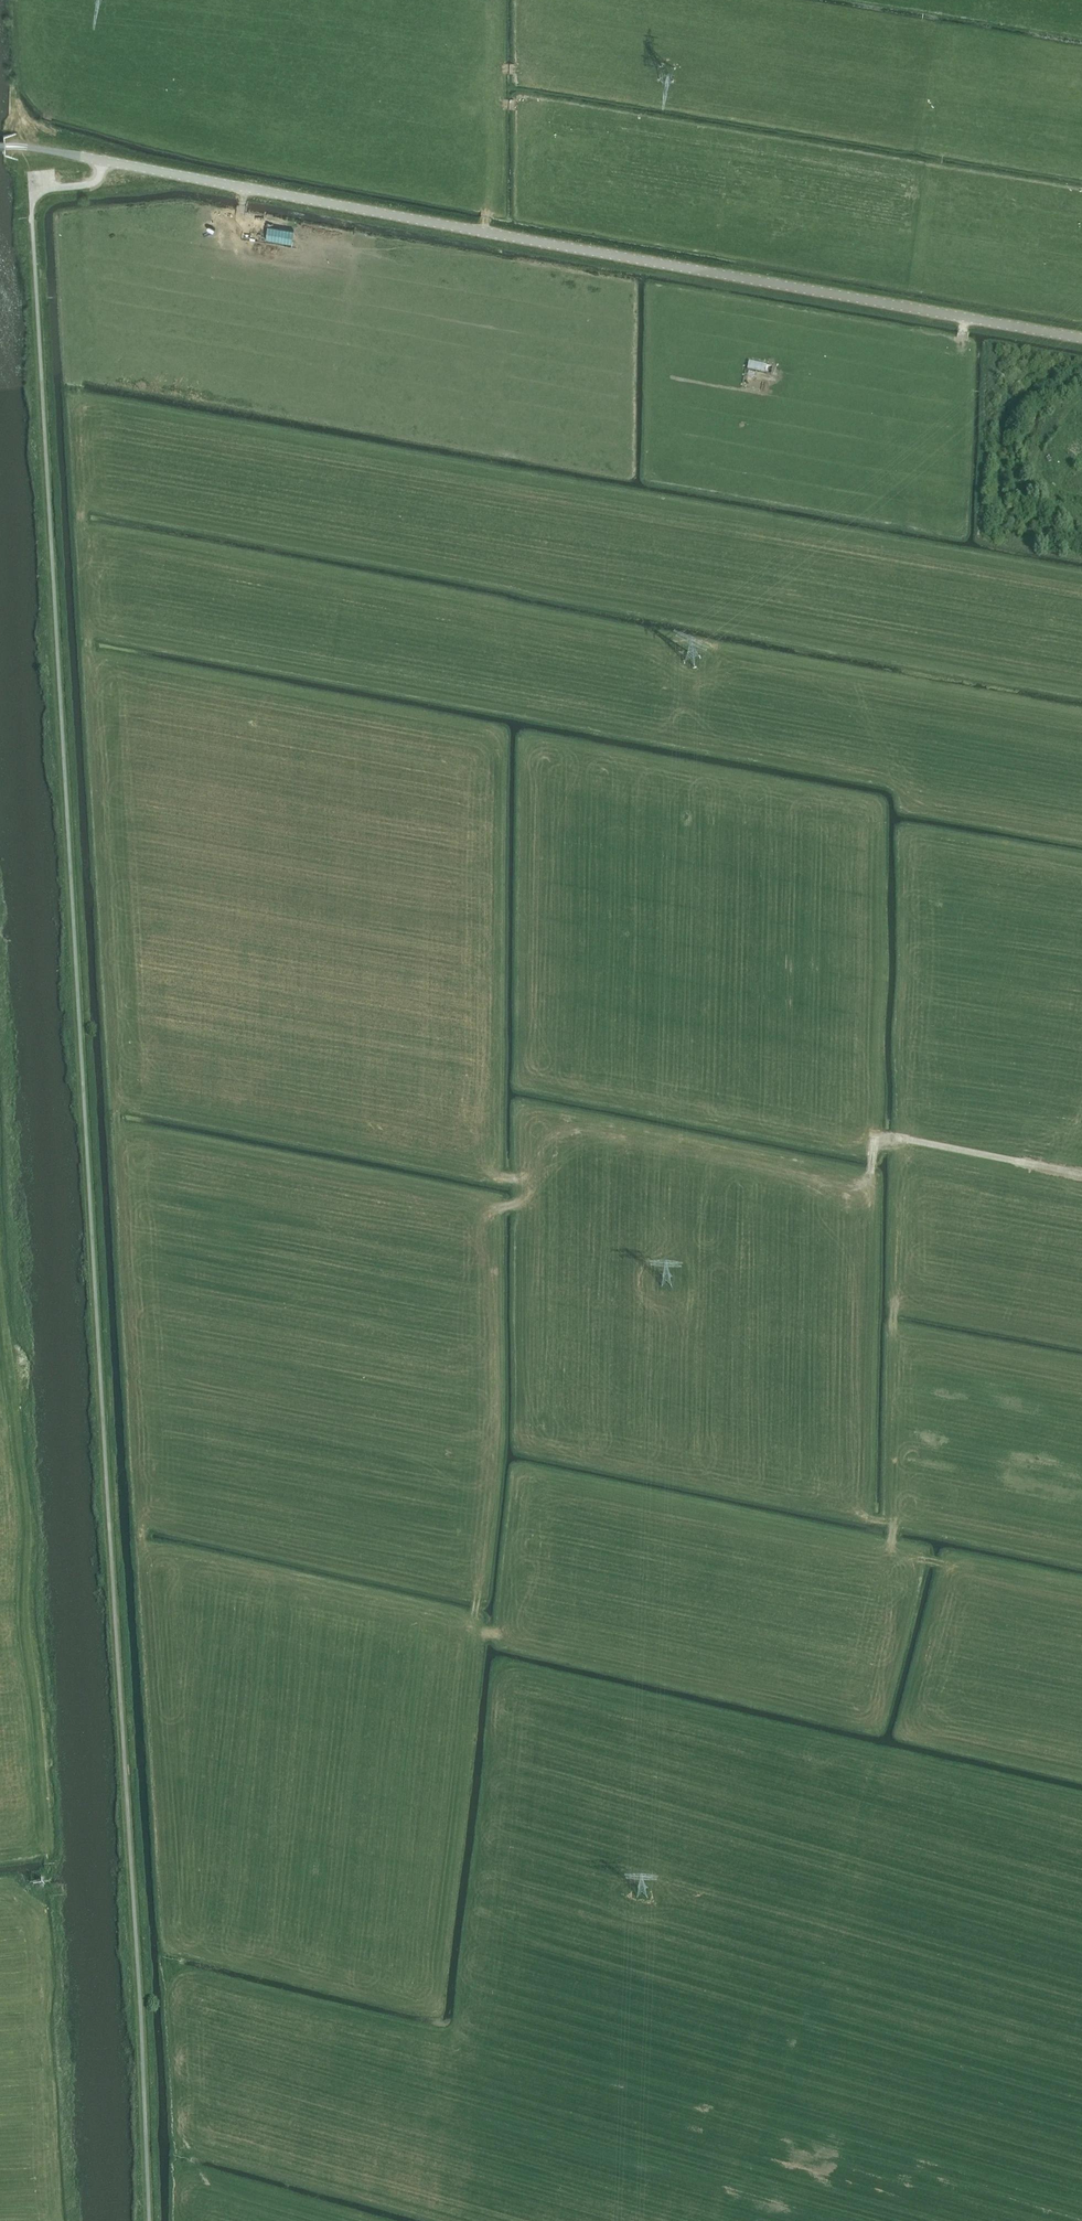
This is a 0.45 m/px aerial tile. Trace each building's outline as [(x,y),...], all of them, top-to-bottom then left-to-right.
[(210,209),(208,221),(230,225),(232,213),(210,209)] [(747,368),(749,369),(764,372),(766,366),(766,365),(756,362),(749,361),(747,368)]
